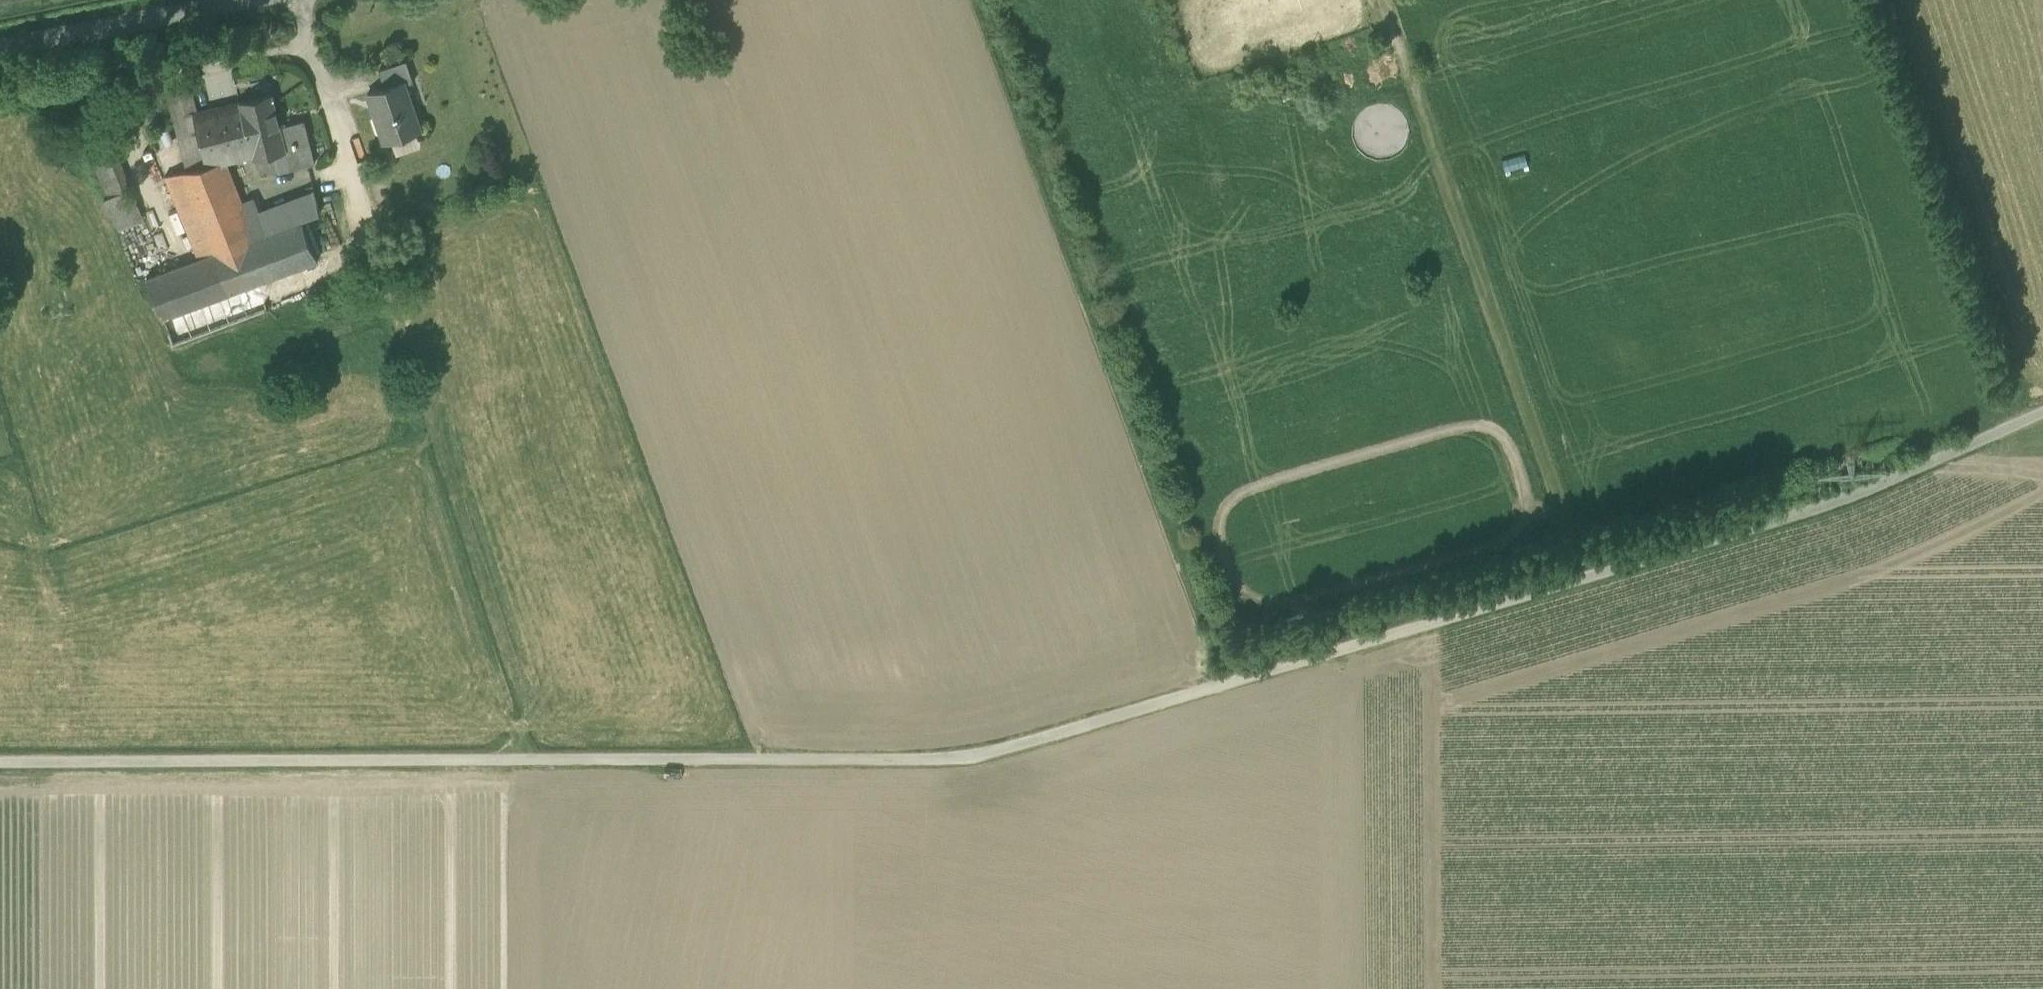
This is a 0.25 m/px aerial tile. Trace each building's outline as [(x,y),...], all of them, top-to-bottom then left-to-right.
[(695,37),(685,41),(689,51),(699,47),(695,37)] [(406,60),(379,69),(385,87),(404,81),(404,82),(412,79),(406,60)] [(385,87),(370,92),(387,141),(420,129),(404,82),(404,81),(385,87)] [(190,84),(166,90),(174,122),(193,117),(192,114),(197,112),(190,84)] [(271,93),(240,101),(253,155),(254,159),(274,154),(279,172),(315,163),(304,120),(280,126),(271,93)] [(197,112),(192,114),(193,117),(206,165),(187,170),(165,176),(198,259),(249,240),(242,220),(221,164),(253,155),(240,101),(197,112)] [(193,117),(174,122),(187,170),(206,165),(193,117)] [(130,188),(114,149),(90,159),(105,198),(130,188)] [(105,198),(121,238),(147,229),(130,188),(105,198)] [(314,193),(242,220),(249,240),(302,220),(321,214),(314,193)] [(321,214),(302,220),(307,233),(325,226),(321,214)] [(198,259),(146,278),(162,319),(258,283),(318,260),(307,233),(302,220),(249,240),(198,259)] [(258,283),(162,319),(172,345),(268,309),(258,283)]
